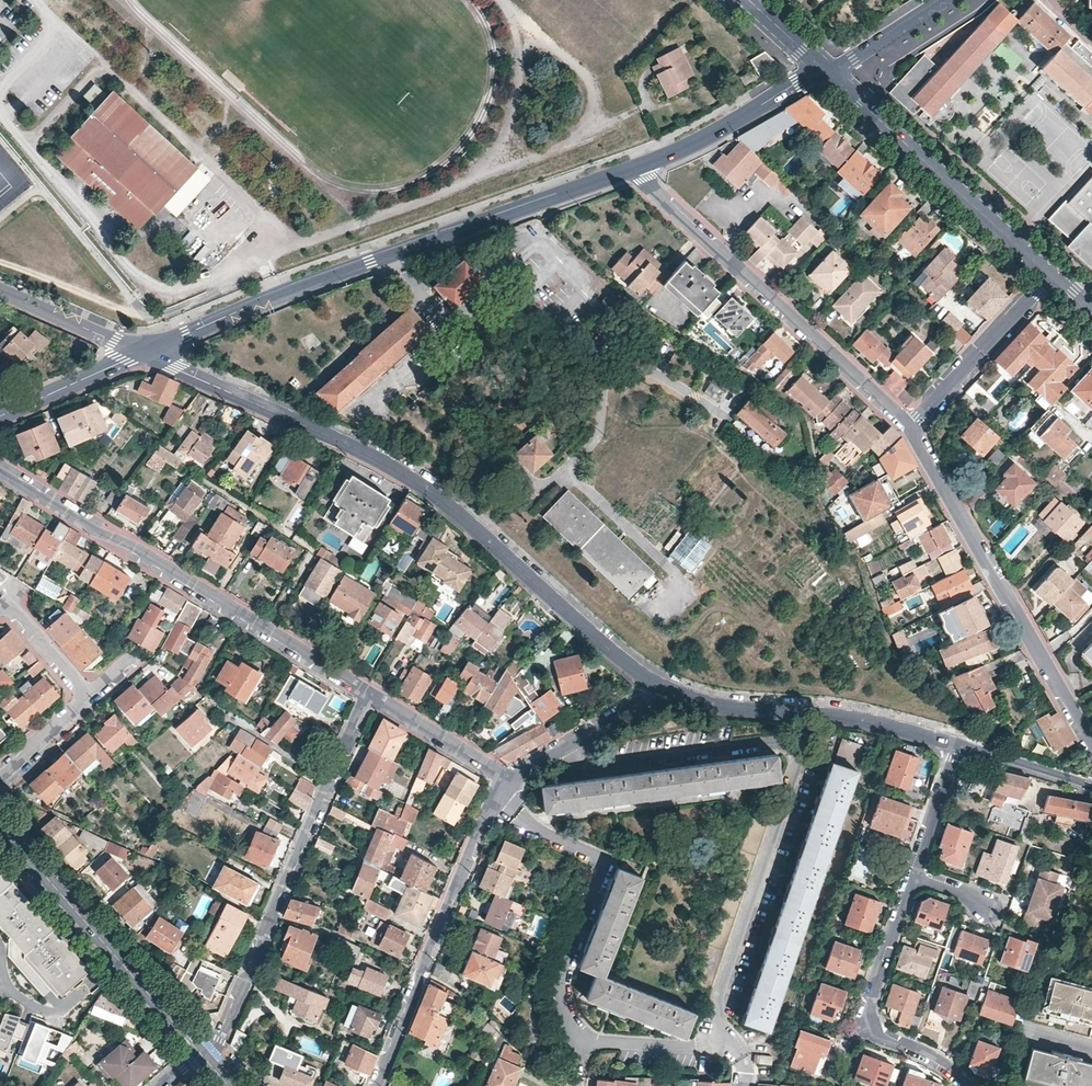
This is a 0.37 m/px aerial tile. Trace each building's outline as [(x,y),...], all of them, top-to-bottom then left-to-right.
[(1078,38),(1071,46),(1064,40),(1070,34),(1034,0),(1018,18),(1017,19),(1019,20),(1054,53),(1041,67),(1091,114),(1091,51),(1078,38)] [(904,85),(895,96),(913,112),(921,105),(934,117),(937,119),(940,119),(943,120),(946,119),(950,117),(952,115),(954,111),(955,107),(954,103),(952,99),(950,97),(1005,35),(1001,31),(1015,16),(999,1),(938,67),(925,55),(900,81),(904,85)] [(1015,16),(1001,31),(1005,35),(1019,20),(1017,19),(1018,18),(1015,16)] [(694,74),(680,46),(655,58),(657,63),(651,66),(666,97),(688,87),(684,79),(687,77),(694,74)] [(780,64),(766,51),(752,60),(755,66),(756,67),(754,68),(759,76),(780,64)] [(758,76),(754,69),(741,76),(745,84),(758,76)] [(904,85),(900,81),(896,86),(892,90),(891,93),(895,96),(904,85)] [(83,95),(90,101),(100,88),(93,83),(83,95)] [(190,174),(196,167),(197,167),(198,167),(197,166),(191,161),(114,90),(113,90),(113,91),(107,98),(106,98),(105,98),(105,99),(105,100),(99,106),(98,107),(97,107),(97,109),(90,116),(89,116),(88,117),(88,118),(82,125),(81,125),(80,125),(80,126),(80,127),(73,135),(72,135),(71,136),(70,137),(56,153),(121,213),(138,230),(153,214),(154,214),(155,213),(154,212),(162,204),(163,203),(164,203),(165,202),(164,201),(172,194),(173,193),(174,193),(173,192),(179,185),(180,185),(181,185),(182,184),(181,183),(188,176),(189,176),(190,175),(190,174)] [(807,95),(777,113),(790,126),(800,117),(820,136),(828,127),(820,119),(826,113),(807,95)] [(851,146),(834,130),(819,146),(821,147),(817,152),(829,162),(832,159),(836,162),(851,146)] [(787,194),(793,187),(787,181),(755,153),(737,136),(734,137),(739,142),(727,155),(724,153),(714,163),(714,164),(714,165),(727,177),(738,188),(745,180),(751,185),(759,176),(770,187),(774,183),(787,194)] [(862,153),(870,145),(863,139),(837,168),(844,174),(838,180),(857,197),(881,171),(862,153)] [(197,167),(196,167),(190,174),(190,175),(189,176),(188,176),(181,183),(182,184),(181,185),(180,185),(179,185),(173,192),(174,193),(173,193),(172,194),(164,201),(165,202),(164,203),(163,203),(162,204),(177,217),(211,179),(197,167)] [(1048,220),(1072,242),(1085,228),(1091,234),(1078,247),(1091,260),(1091,177),(1069,203),(1066,200),(1048,220)] [(880,238),(910,206),(897,194),(900,191),(889,181),(861,212),(873,223),(869,228),(880,238)] [(841,215),(849,200),(841,196),(833,211),(841,215)] [(934,204),(927,198),(916,210),(923,216),(934,204)] [(752,263),(755,266),(766,254),(782,269),(797,253),(790,246),(796,240),(803,246),(808,240),(818,248),(829,236),(819,228),(817,230),(810,224),(801,216),(788,231),(789,232),(782,239),(781,238),(778,241),(771,235),(774,231),(759,218),(745,233),(760,247),(748,260),(752,263)] [(929,221),(923,216),(909,232),(904,228),(897,236),(916,253),(940,226),(931,219),(929,221)] [(513,244),(497,258),(502,262),(517,249),(513,244)] [(938,299),(957,278),(961,274),(954,267),(956,265),(951,259),(955,254),(946,246),(916,279),(938,299)] [(658,272),(648,262),(652,257),(643,248),(634,259),(623,271),(632,279),(628,284),(639,293),(646,285),(658,272)] [(828,294),(852,268),(832,250),(808,277),(828,294)] [(632,279),(623,271),(634,259),(626,251),(610,269),(628,284),(632,279)] [(648,262),(658,272),(663,266),(652,257),(648,262)] [(483,280),(464,259),(435,285),(453,307),(483,280)] [(671,274),(662,285),(696,315),(717,290),(704,278),(706,275),(701,271),(699,273),(684,260),(671,274)] [(658,272),(646,285),(654,293),(662,285),(671,274),(663,266),(658,272)] [(850,323),(878,291),(861,274),(832,306),(850,323)] [(1005,300),(1009,296),(988,277),(967,300),(988,319),(996,310),(1005,300)] [(892,293),(896,297),(904,289),(899,285),(892,293)] [(613,311),(619,306),(609,297),(604,303),(613,311)] [(752,317),(730,298),(725,304),(714,316),(736,335),(752,317)] [(337,412),(430,328),(411,307),(333,376),(329,371),(322,377),(326,382),(317,390),(337,412)] [(972,336),(961,326),(963,323),(949,311),(940,322),(953,334),(964,344),(972,336)] [(1016,379),(1050,342),(1029,322),(995,359),(1016,379)] [(35,327),(25,336),(18,329),(0,346),(0,348),(18,367),(47,340),(35,327)] [(876,357),(886,366),(891,361),(889,359),(894,354),(889,350),(866,329),(853,344),(872,362),(876,357)] [(762,342),(741,365),(742,365),(753,372),(769,355),(772,357),(775,354),(783,361),(792,351),(772,332),(763,342),(762,342)] [(912,334),(894,354),(889,359),(891,361),(908,376),(930,352),(912,334)] [(964,344),(953,334),(946,342),(957,352),(964,344)] [(932,350),(939,342),(932,336),(926,344),(932,350)] [(1050,403),(1055,398),(1066,385),(1061,381),(1066,375),(1068,376),(1077,367),(1050,342),(1016,379),(1041,402),(1045,398),(1050,403)] [(814,379),(804,370),(799,376),(787,365),(771,383),(783,390),(787,385),(805,402),(817,414),(818,414),(819,413),(830,401),(810,383),(814,379)] [(1089,367),(1079,379),(1070,389),(1091,409),(1091,370),(1089,367)] [(178,381),(153,370),(151,375),(143,377),(138,390),(168,403),(178,381)] [(896,371),(884,384),(907,405),(911,401),(914,399),(902,388),(907,382),(896,371)] [(755,386),(741,377),(738,383),(751,391),(755,386)] [(710,380),(704,392),(717,400),(724,388),(710,380)] [(404,383),(410,390),(413,387),(407,381),(404,383)] [(830,401),(819,413),(819,419),(831,421),(831,424),(835,428),(831,432),(839,438),(841,436),(859,415),(844,400),(839,404),(833,398),(830,401)] [(785,432),(773,421),(756,406),(749,400),(739,412),(775,444),(785,432)] [(756,406),(773,421),(778,415),(762,400),(756,406)] [(243,410),(223,401),(216,412),(236,420),(243,410)] [(93,402),(57,417),(69,445),(105,429),(93,402)] [(817,414),(805,402),(802,406),(814,418),(817,414)] [(184,410),(171,404),(162,419),(173,425),(184,410)] [(1047,407),(1029,425),(1068,461),(1080,447),(1065,433),(1069,428),(1047,407)] [(122,414),(115,410),(110,419),(116,423),(122,414)] [(841,436),(846,440),(863,455),(873,445),(883,455),(902,438),(900,434),(898,432),(890,424),(882,432),(861,413),(859,415),(841,436)] [(128,417),(122,414),(116,423),(123,427),(128,417)] [(697,433),(708,419),(702,415),(691,429),(697,433)] [(1000,444),(1004,440),(980,418),(979,417),(961,435),(981,454),(995,439),(1000,444)] [(47,421),(17,434),(26,454),(34,451),(37,459),(59,449),(47,421)] [(161,442),(153,451),(166,461),(170,464),(169,465),(175,468),(180,462),(200,434),(191,428),(174,452),(161,442)] [(204,429),(200,434),(180,462),(187,467),(199,452),(205,457),(216,442),(204,434),(206,430),(204,429)] [(244,478),(256,461),(259,456),(264,460),(274,447),(259,437),(247,429),(225,459),(234,465),(231,469),(244,478)] [(1032,430),(1026,435),(1039,448),(1044,442),(1032,430)] [(551,454),(536,437),(535,437),(529,431),(520,439),(522,442),(516,448),(519,452),(517,454),(532,471),(551,454)] [(820,459),(821,469),(846,440),(841,436),(839,438),(820,459)] [(893,477),(916,463),(912,456),(905,444),(902,438),(883,455),(884,456),(887,462),(892,470),(890,471),(893,477)] [(995,467),(1005,455),(997,447),(986,459),(995,467)] [(286,450),(274,468),(283,473),(281,477),(295,486),(297,483),(306,487),(317,469),(286,450)] [(166,461),(153,451),(146,461),(159,471),(166,461)] [(63,459),(56,455),(55,456),(43,477),(50,482),(63,459)] [(1052,484),(1041,474),(1019,455),(1016,459),(1048,489),(1052,484)] [(52,483),(66,461),(63,459),(50,482),(52,483)] [(72,495),(86,473),(72,465),(66,461),(52,483),(63,490),(72,495)] [(1053,483),(1058,478),(1064,471),(1053,461),(1041,474),(1052,484),(1053,483)] [(871,466),(875,475),(883,471),(879,462),(871,466)] [(1035,481),(1014,462),(1004,473),(1007,476),(996,488),(1014,505),(1024,493),(1035,481)] [(196,472),(200,475),(204,470),(199,466),(196,472)] [(821,474),(821,477),(839,491),(850,480),(838,469),(834,473),(827,468),(821,474)] [(95,479),(86,473),(72,495),(82,501),(95,479)] [(349,477),(324,516),(362,540),(387,500),(349,477)] [(1058,478),(1053,483),(1067,496),(1072,491),(1058,478)] [(851,495),(866,521),(887,509),(893,506),(878,479),(855,492),(851,485),(834,496),(838,502),(851,495)] [(201,488),(190,480),(189,481),(200,490),(201,488)] [(191,512),(202,497),(197,494),(200,490),(189,481),(169,508),(185,520),(173,537),(180,542),(198,517),(191,512)] [(123,491),(113,504),(112,506),(138,522),(142,515),(145,517),(151,507),(130,495),(136,487),(129,483),(123,491)] [(966,497),(972,506),(986,491),(978,484),(966,497)] [(106,500),(113,504),(123,491),(115,486),(106,500)] [(206,492),(201,488),(200,490),(197,494),(202,497),(206,492)] [(420,499),(408,491),(384,529),(386,530),(387,528),(391,530),(396,522),(412,532),(428,504),(420,499)] [(633,550),(567,491),(542,517),(631,598),(655,570),(633,550)] [(215,493),(207,504),(218,510),(219,508),(220,509),(226,500),(215,493)] [(1045,519),(1062,502),(1053,494),(1037,512),(1045,519)] [(28,552),(32,545),(44,525),(26,515),(33,503),(22,497),(0,534),(0,535),(28,552)] [(906,527),(913,540),(934,528),(925,514),(930,511),(922,499),(897,513),(901,519),(895,523),(899,531),(906,527)] [(1083,521),(1074,514),(1078,510),(1070,502),(1066,506),(1062,502),(1045,519),(1067,538),(1083,521)] [(192,543),(209,554),(238,510),(228,504),(224,511),(222,510),(208,533),(201,529),(192,543)] [(438,512),(431,506),(425,516),(433,521),(438,512)] [(168,509),(155,524),(165,532),(178,517),(168,509)] [(866,521),(852,529),(857,538),(880,525),(879,523),(891,516),(887,509),(866,521)] [(238,510),(209,554),(221,561),(228,565),(236,551),(230,546),(244,522),(242,521),(246,515),(238,510)] [(1091,523),(1091,519),(1088,515),(1084,520),(1090,526),(1091,523)] [(423,554),(419,560),(433,569),(447,547),(449,544),(440,538),(446,528),(433,521),(425,516),(413,535),(422,541),(418,548),(419,551),(423,554)] [(265,523),(258,519),(250,532),(257,536),(260,531),(265,523)] [(44,525),(32,545),(33,546),(29,553),(47,563),(52,554),(69,526),(62,521),(54,532),(44,525)] [(273,528),(265,523),(260,531),(268,536),(273,528)] [(1090,526),(1080,536),(1085,541),(1091,534),(1091,523),(1090,526)] [(913,540),(900,547),(904,554),(920,545),(918,542),(922,539),(932,557),(954,545),(942,524),(934,528),(913,540)] [(69,526),(52,554),(80,571),(84,565),(90,555),(74,545),(81,533),(69,526)] [(711,543),(690,527),(669,553),(690,570),(711,543)] [(260,535),(250,552),(257,557),(258,555),(280,569),(292,549),(281,542),(283,540),(279,538),(278,541),(270,536),(267,540),(260,535)] [(957,549),(954,545),(932,557),(935,562),(940,559),(956,550),(957,549)] [(321,546),(320,547),(317,553),(321,555),(341,567),(345,570),(347,567),(357,573),(360,569),(321,546)] [(463,561),(457,558),(457,552),(447,547),(433,569),(445,576),(443,579),(459,589),(472,567),(463,561)] [(940,559),(944,565),(959,556),(956,550),(940,559)] [(465,558),(457,552),(457,558),(463,561),(465,558)] [(221,561),(209,554),(202,566),(214,573),(221,561)] [(94,571),(101,561),(90,555),(84,565),(94,571)] [(318,605),(341,567),(321,555),(298,593),(318,605)] [(944,565),(951,577),(965,569),(966,568),(959,556),(944,565)] [(1087,563),(1084,567),(1091,574),(1091,558),(1087,563)] [(129,575),(102,559),(101,561),(94,571),(88,581),(115,597),(129,575)] [(921,570),(916,561),(910,565),(915,573),(921,570)] [(506,572),(499,565),(490,576),(498,583),(506,572)] [(915,573),(910,565),(901,570),(906,578),(908,577),(915,573)] [(895,586),(904,601),(914,595),(916,597),(924,593),(919,585),(933,577),(927,566),(921,570),(915,573),(908,577),(909,579),(895,586)] [(375,590),(355,577),(357,573),(347,567),(345,570),(328,598),(338,605),(348,610),(338,626),(349,632),(375,590)] [(1042,593),(1052,602),(1055,598),(1074,578),(1061,567),(1054,567),(1040,582),(1044,585),(1044,591),(1042,593)] [(0,568),(0,583),(9,575),(0,568)] [(970,598),(987,588),(984,582),(975,587),(965,569),(951,577),(933,587),(946,608),(956,602),(955,601),(967,593),(970,598)] [(391,571),(380,588),(386,591),(413,608),(414,607),(428,615),(433,606),(419,597),(417,601),(391,585),(394,581),(389,578),(393,572),(391,571)] [(1074,578),(1055,598),(1077,618),(1091,602),(1082,594),(1089,587),(1077,575),(1074,578)] [(885,577),(875,582),(880,593),(891,587),(885,577)] [(1035,587),(1042,593),(1044,591),(1044,585),(1040,582),(1035,587)] [(520,585),(514,592),(519,596),(525,589),(520,585)] [(174,590),(167,586),(158,601),(177,612),(186,598),(174,590)] [(410,613),(413,608),(386,591),(383,597),(410,613)] [(956,602),(946,608),(947,611),(970,598),(967,593),(955,601),(956,602)] [(991,624),(976,597),(943,616),(958,643),(991,624)] [(338,605),(328,598),(321,610),(331,616),(338,605)] [(202,607),(188,600),(180,613),(163,641),(168,643),(186,654),(187,653),(195,640),(184,634),(188,628),(190,629),(202,607)] [(381,600),(369,618),(392,632),(403,613),(381,600)] [(137,617),(126,635),(150,649),(161,631),(151,625),(162,608),(150,601),(140,619),(137,617)] [(460,637),(471,643),(490,620),(468,602),(447,629),(451,631),(460,637)] [(70,610),(86,619),(89,612),(74,603),(70,610)] [(62,641),(77,627),(61,610),(62,609),(62,608),(61,607),(59,605),(58,606),(50,613),(55,618),(47,625),(50,628),(62,641)] [(894,610),(887,614),(891,626),(908,616),(903,605),(894,610)] [(437,622),(413,608),(410,613),(397,635),(407,642),(414,632),(418,635),(426,640),(437,622)] [(503,610),(501,608),(490,620),(471,643),(486,653),(504,631),(502,629),(508,623),(498,616),(503,610)] [(98,649),(77,627),(62,641),(83,663),(98,649)] [(10,628),(0,637),(0,657),(5,663),(26,645),(10,628)] [(993,629),(942,655),(950,671),(966,663),(973,675),(997,662),(991,651),(1001,646),(996,638),(998,637),(993,629)] [(460,637),(451,631),(440,648),(450,655),(460,637)] [(414,632),(407,642),(411,644),(418,635),(414,632)] [(906,635),(896,641),(901,655),(913,648),(906,635)] [(206,646),(197,641),(195,640),(187,653),(189,654),(183,664),(188,667),(186,670),(198,676),(211,655),(203,651),(206,646)] [(163,641),(153,659),(156,661),(168,643),(163,641)] [(545,651),(540,646),(529,660),(522,667),(513,678),(516,683),(517,685),(525,696),(528,694),(523,687),(528,683),(522,675),(538,658),(544,663),(555,650),(550,646),(545,651)] [(34,664),(38,659),(30,650),(24,654),(34,664)] [(555,650),(544,663),(546,665),(552,658),(557,652),(555,650)] [(973,675),(945,689),(948,694),(953,691),(966,714),(982,718),(991,713),(986,703),(984,699),(988,697),(995,693),(987,676),(1007,667),(1008,669),(1028,659),(1022,650),(997,662),(973,675)] [(553,687),(557,693),(585,685),(575,654),(552,661),(552,658),(546,665),(541,670),(553,687)] [(228,658),(217,677),(228,683),(226,686),(246,698),(262,672),(242,660),(239,665),(228,658)] [(34,664),(27,669),(32,676),(44,666),(38,659),(34,664)] [(509,671),(513,678),(522,667),(512,659),(509,663),(512,666),(509,671)] [(485,700),(506,666),(500,662),(491,678),(477,669),(479,667),(469,661),(460,674),(469,680),(465,688),(485,700)] [(414,665),(399,689),(417,700),(432,676),(414,665)] [(485,700),(484,702),(500,712),(501,711),(511,695),(517,685),(516,683),(513,678),(509,671),(506,666),(485,700)] [(2,668),(0,670),(0,690),(1,691),(8,685),(13,681),(2,668)] [(463,685),(441,672),(429,691),(446,702),(455,687),(460,690),(463,685)] [(25,676),(16,685),(25,694),(39,711),(58,695),(56,693),(58,691),(58,690),(46,676),(43,678),(40,674),(30,682),(25,676)] [(138,689),(156,709),(158,710),(169,700),(172,703),(180,697),(182,699),(196,686),(181,677),(171,685),(167,688),(164,684),(155,674),(138,689)] [(327,695),(292,674),(284,688),(290,692),(286,697),(291,700),(293,697),(316,711),(327,695)] [(138,689),(133,682),(115,698),(127,710),(129,709),(136,718),(138,717),(141,722),(156,709),(138,689)] [(446,702),(451,705),(460,690),(455,687),(446,702)] [(557,693),(553,687),(540,696),(535,690),(527,696),(544,719),(562,706),(561,705),(564,703),(557,693)] [(25,694),(18,700),(11,692),(0,702),(22,726),(39,711),(25,694)] [(519,700),(511,695),(501,711),(510,716),(523,706),(519,700)] [(277,704),(279,706),(287,711),(291,705),(280,699),(277,704)] [(158,710),(161,714),(172,703),(169,700),(158,710)] [(442,702),(434,718),(441,722),(450,706),(442,702)] [(208,717),(198,706),(176,726),(191,744),(211,727),(205,720),(208,717)] [(265,729),(262,727),(259,731),(275,741),(282,733),(292,740),(300,731),(290,723),(292,721),(304,729),(308,722),(295,715),(295,716),(287,711),(279,706),(269,722),(265,729)] [(250,720),(231,708),(229,711),(249,723),(250,720)] [(575,719),(568,709),(558,716),(564,726),(575,719)] [(530,715),(526,711),(510,725),(514,729),(530,715)] [(107,723),(97,732),(112,749),(125,738),(130,744),(137,738),(114,713),(105,720),(107,723)] [(1048,714),(1037,719),(1055,750),(1074,740),(1072,737),(1059,715),(1051,719),(1048,714)] [(11,716),(5,721),(15,732),(21,727),(11,716)] [(255,723),(257,724),(262,727),(265,729),(269,722),(259,716),(255,723)] [(547,726),(541,718),(538,719),(537,716),(523,723),(527,730),(491,751),(499,756),(507,761),(524,752),(553,735),(547,726)] [(383,718),(369,747),(388,757),(392,759),(395,760),(397,756),(393,754),(405,731),(383,718)] [(128,719),(124,722),(133,732),(137,728),(128,719)] [(547,726),(553,735),(563,730),(557,719),(547,726)] [(569,726),(577,721),(575,719),(564,726),(566,728),(569,726)] [(270,747),(241,728),(235,737),(241,740),(231,748),(232,749),(238,752),(259,765),(263,758),(267,752),(270,747)] [(88,730),(64,751),(81,770),(82,771),(98,756),(102,761),(106,766),(113,759),(88,730)] [(784,983),(867,743),(841,734),(820,794),(742,1020),(768,1030),(784,983)] [(424,779),(429,782),(442,753),(437,751),(429,745),(421,764),(418,772),(416,774),(424,779)] [(369,747),(354,776),(374,786),(388,757),(369,747)] [(886,780),(906,787),(917,754),(897,747),(893,759),(889,757),(886,765),(890,766),(886,780)] [(81,770),(64,751),(46,767),(63,786),(81,770)] [(679,791),(779,776),(776,751),(772,751),(657,767),(540,784),(544,811),(679,791)] [(228,754),(215,768),(219,771),(222,766),(229,768),(227,769),(247,781),(246,784),(257,791),(266,777),(262,774),(255,770),(259,765),(238,752),(234,758),(228,754)] [(82,771),(86,775),(102,761),(98,756),(82,771)] [(392,759),(388,757),(374,786),(377,787),(382,778),(392,759)] [(479,776),(450,758),(446,765),(456,771),(444,791),(464,802),(479,776)] [(317,759),(315,763),(321,767),(324,763),(317,759)] [(397,761),(395,760),(392,759),(382,778),(388,780),(397,761)] [(407,766),(418,772),(421,764),(410,759),(407,766)] [(262,774),(265,769),(259,765),(255,770),(262,774)] [(48,801),(64,787),(63,786),(46,767),(30,781),(48,801)] [(207,773),(199,780),(208,786),(213,788),(212,790),(227,799),(231,792),(237,796),(243,786),(219,771),(215,768),(213,768),(209,775),(207,773)] [(1017,773),(1004,770),(995,789),(991,800),(1016,807),(1031,776),(1017,773)] [(383,800),(387,792),(377,787),(374,786),(354,776),(350,774),(346,781),(383,800)] [(416,774),(404,803),(408,805),(414,792),(418,794),(424,779),(416,774)] [(301,777),(294,787),(311,797),(313,790),(315,787),(301,777)] [(194,788),(195,789),(204,793),(208,786),(199,780),(195,784),(193,787),(194,788)] [(204,793),(195,789),(194,788),(193,787),(192,785),(185,792),(179,798),(175,805),(196,816),(206,795),(204,793)] [(311,797),(294,787),(287,798),(306,809),(307,806),(311,797)] [(906,787),(903,796),(925,804),(928,794),(906,787)] [(427,806),(433,809),(443,792),(437,788),(427,806)] [(183,789),(176,795),(179,798),(185,792),(183,789)] [(451,822),(464,802),(444,791),(443,792),(433,809),(432,811),(451,822)] [(1076,798),(1048,793),(1043,808),(1091,817),(1091,814),(1091,806),(1091,802),(1091,801),(1082,799),(1076,798)] [(899,832),(908,804),(881,795),(871,822),(899,832)] [(408,805),(404,803),(403,807),(399,815),(402,817),(406,809),(414,813),(415,809),(408,805)] [(372,824),(331,804),(328,813),(342,820),(345,815),(371,828),(373,825),(372,824)] [(399,816),(399,815),(403,807),(398,804),(393,813),(394,814),(399,816)] [(378,827),(393,834),(394,833),(396,834),(399,828),(395,826),(390,823),(394,814),(393,813),(379,806),(372,824),(373,825),(378,827)] [(694,982),(711,988),(770,814),(754,808),(694,981),(694,982)] [(395,826),(399,816),(394,814),(390,823),(395,826)] [(57,847),(72,834),(56,816),(41,829),(48,837),(57,847)] [(265,825),(270,828),(277,831),(282,822),(269,816),(265,825)] [(1026,838),(1033,818),(1028,817),(1026,816),(1019,835),(1026,838)] [(961,865),(973,831),(948,822),(941,842),(945,844),(941,858),(961,865)] [(666,839),(667,836),(667,833),(667,831),(666,829),(664,828),(660,826),(656,827),(653,830),(652,835),(652,836),(653,838),(654,840),(655,841),(657,842),(659,842),(661,842),(663,841),(665,840),(666,839)] [(385,855),(393,834),(378,827),(364,860),(379,867),(385,855)] [(100,835),(84,828),(80,834),(100,849),(104,845),(108,848),(111,840),(100,835)] [(270,828),(269,832),(268,835),(257,829),(245,854),(266,864),(278,840),(274,838),(277,831),(270,828)] [(394,833),(393,834),(385,855),(379,867),(423,890),(436,866),(411,853),(410,853),(407,852),(406,855),(408,856),(399,874),(394,872),(395,870),(391,868),(393,866),(385,863),(393,845),(400,849),(405,838),(396,834),(394,833)] [(86,850),(72,834),(57,847),(68,859),(71,863),(84,852),(86,850)] [(330,854),(334,845),(317,837),(313,846),(330,854)] [(489,858),(487,864),(493,866),(504,838),(499,837),(489,858)] [(504,838),(493,866),(517,876),(528,881),(531,872),(517,866),(524,847),(504,838)] [(1005,883),(1018,845),(998,838),(992,853),(985,851),(977,873),(1005,883)] [(127,847),(111,840),(108,848),(123,855),(127,847)] [(148,846),(146,850),(145,852),(152,855),(155,849),(148,846)] [(538,853),(524,847),(517,866),(531,872),(538,853)] [(84,852),(71,863),(75,867),(87,856),(84,852)] [(490,856),(483,852),(479,861),(487,864),(489,858),(490,856)] [(112,855),(95,870),(112,889),(129,874),(112,855)] [(379,867),(364,860),(351,889),(367,896),(371,887),(379,867)] [(224,862),(214,881),(213,884),(245,902),(257,881),(224,862)] [(474,873),(470,882),(484,888),(493,866),(487,864),(483,876),(474,873)] [(0,865),(0,924),(60,993),(89,967),(0,865)] [(493,866),(484,888),(496,892),(508,897),(517,876),(493,866)] [(606,977),(616,947),(643,876),(618,866),(579,967),(595,973),(586,998),(686,1036),(695,1011),(606,977)] [(423,890),(379,867),(371,887),(374,888),(377,881),(401,893),(392,913),(418,925),(426,905),(434,910),(439,898),(423,890)] [(1064,884),(1056,881),(1059,872),(1042,867),(1026,911),(1047,918),(1053,921),(1058,906),(1056,906),(1064,884)] [(156,904),(138,881),(112,903),(130,924),(127,927),(134,935),(156,904)] [(868,930),(877,899),(850,890),(840,921),(868,930)] [(522,914),(526,905),(508,897),(496,892),(485,920),(500,926),(502,921),(510,925),(515,912),(522,914)] [(939,929),(949,903),(931,896),(922,902),(915,921),(939,929)] [(291,898),(283,915),(312,925),(316,913),(320,915),(323,909),(318,908),(319,906),(291,898)] [(219,914),(204,944),(226,955),(248,914),(226,902),(225,903),(223,902),(217,913),(219,914)] [(156,904),(134,935),(140,942),(148,935),(168,950),(182,932),(173,925),(160,916),(163,907),(156,904)] [(364,904),(361,910),(368,913),(384,920),(388,912),(376,906),(375,909),(364,904)] [(368,913),(361,910),(358,917),(364,920),(368,913)] [(1047,918),(1026,911),(1022,924),(1032,928),(1042,932),(1047,918)] [(187,924),(179,917),(173,925),(182,932),(187,924)] [(982,961),(989,940),(964,930),(966,925),(953,921),(945,947),(982,961)] [(381,922),(371,941),(376,944),(397,955),(407,934),(387,923),(386,924),(381,922)] [(349,937),(350,936),(353,929),(340,924),(337,933),(349,937)] [(288,925),(284,937),(289,939),(281,957),(294,962),(294,964),(305,969),(309,957),(306,956),(315,934),(303,929),(302,931),(288,925)] [(481,928),(472,950),(498,961),(503,949),(498,947),(502,936),(481,928)] [(1027,971),(1037,942),(1026,938),(1025,941),(1009,936),(1001,961),(1027,971)] [(332,945),(343,949),(346,941),(335,938),(332,945)] [(855,962),(860,948),(835,939),(826,966),(854,976),(858,963),(855,962)] [(346,941),(343,949),(341,954),(353,960),(360,948),(346,941)] [(925,975),(933,950),(921,945),(919,950),(907,946),(901,966),(925,975)] [(498,961),(472,950),(462,974),(498,989),(508,965),(498,961)] [(193,954),(177,984),(186,995),(193,981),(198,986),(202,987),(201,990),(206,992),(205,995),(211,997),(220,976),(205,969),(209,961),(193,954)] [(453,971),(437,963),(433,974),(448,982),(458,987),(462,977),(452,973),(453,971)] [(353,966),(347,981),(379,994),(386,976),(365,967),(364,970),(353,966)] [(276,976),(271,987),(289,994),(286,1002),(294,1005),(292,1010),(317,1021),(322,1008),(326,1010),(331,999),(276,976)] [(1062,981),(1091,989),(1091,985),(1063,977),(1062,981)] [(988,990),(991,980),(984,978),(983,983),(977,1000),(984,1002),(981,1011),(1013,1022),(1014,1020),(1017,1021),(1022,1004),(1020,1003),(1020,1001),(988,990)] [(1042,1007),(1053,1010),(1091,1021),(1091,989),(1062,981),(1051,978),(1042,1007)] [(442,1001),(448,987),(431,979),(426,992),(421,1004),(448,1016),(452,1006),(442,1001)] [(977,1000),(983,983),(972,980),(967,993),(943,985),(935,1010),(961,1019),(969,997),(977,1000)] [(842,1009),(847,991),(821,982),(810,1013),(833,1021),(837,1008),(842,1009)] [(116,998),(104,984),(93,1000),(130,1018),(132,1016),(116,998)] [(911,1018),(920,992),(895,984),(888,1005),(891,1006),(895,1013),(911,1018)] [(344,1022),(350,1024),(358,1002),(352,1000),(344,1022)] [(350,1024),(349,1025),(370,1033),(373,1024),(377,1025),(382,1010),(359,1001),(358,1002),(350,1024)] [(434,1048),(448,1016),(421,1004),(411,1027),(409,1033),(425,1039),(424,1043),(434,1048)] [(843,1010),(842,1009),(837,1008),(833,1021),(839,1023),(843,1010)] [(1053,1010),(1052,1014),(1091,1025),(1091,1021),(1053,1010)] [(0,1014),(0,1056),(5,1058),(13,1038),(23,1042),(30,1026),(19,1022),(20,1018),(6,1012),(5,1016),(0,1014)] [(482,1030),(498,1037),(499,1034),(487,1020),(482,1030)] [(536,1040),(529,1026),(521,1030),(527,1044),(536,1040)] [(815,1072),(822,1049),(826,1051),(830,1040),(801,1030),(796,1045),(799,1046),(793,1064),(815,1072)] [(503,1041),(507,1041),(501,1036),(499,1034),(498,1037),(495,1042),(501,1045),(503,1041)] [(95,1063),(108,1078),(109,1079),(114,1074),(124,1085),(132,1085),(157,1065),(143,1049),(138,1054),(124,1038),(95,1063)] [(67,1046),(73,1053),(80,1046),(75,1040),(67,1046)] [(990,1078),(1000,1048),(978,1040),(970,1066),(976,1073),(990,1078)] [(279,1079),(298,1085),(311,1085),(315,1076),(296,1068),(302,1052),(276,1042),(269,1058),(285,1065),(279,1079)] [(371,1064),(376,1052),(353,1042),(345,1062),(368,1071),(371,1064)] [(521,1067),(517,1066),(521,1056),(510,1051),(511,1048),(503,1044),(486,1085),(513,1085),(521,1067)] [(65,1045),(61,1052),(66,1058),(71,1053),(67,1048),(65,1045)] [(1071,1057),(1072,1053),(1062,1050),(1061,1054),(1033,1047),(1025,1077),(1046,1082),(1063,1085),(1091,1085),(1091,1062),(1071,1057)] [(819,1073),(826,1051),(822,1049),(815,1072),(819,1073)] [(893,1068),(894,1065),(861,1053),(853,1073),(887,1085),(888,1082),(893,1068)] [(772,1056),(754,1054),(753,1063),(771,1066),(772,1056)] [(108,1078),(95,1063),(87,1071),(92,1077),(100,1085),(108,1078)] [(475,1077),(479,1067),(469,1063),(465,1073),(475,1077)] [(939,1084),(924,1078),(916,1075),(918,1071),(910,1067),(903,1085),(938,1085),(939,1084)] [(893,1084),(898,1070),(893,1068),(888,1082),(893,1084)] [(92,1077),(85,1082),(89,1085),(100,1085),(94,1079),(92,1077)]
